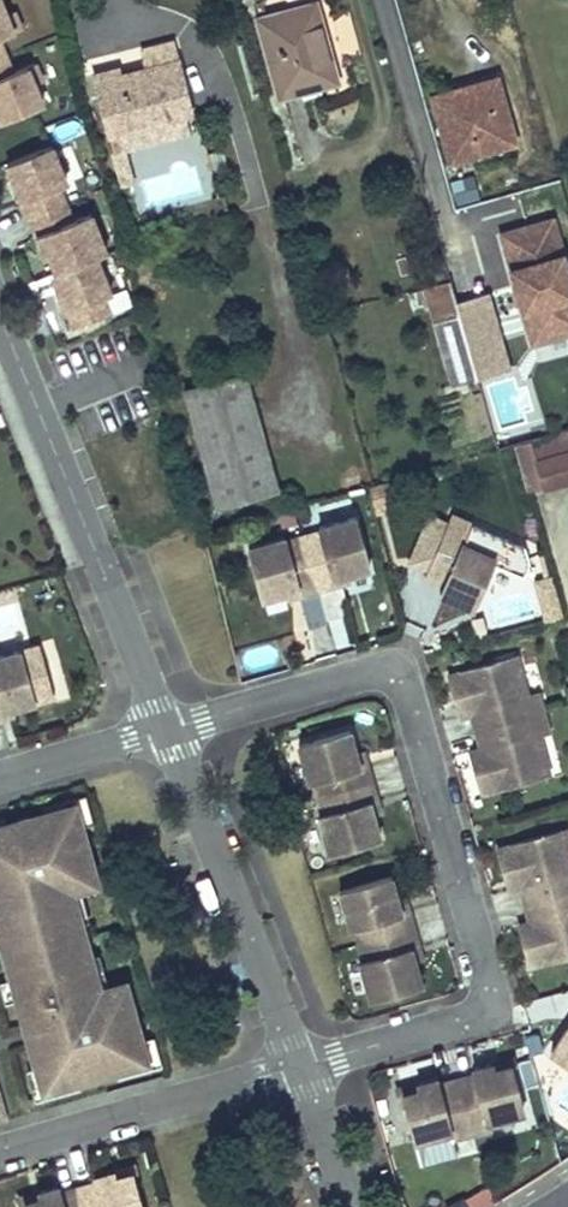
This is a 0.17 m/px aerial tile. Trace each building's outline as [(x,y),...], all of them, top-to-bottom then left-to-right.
[(20,32),(13,14),(5,17),(0,4),(0,40),(20,32)] [(312,5),(258,20),(281,94),(319,84),(334,81),(312,5)] [(169,44),(140,51),(145,69),(118,76),(117,68),(93,74),(113,153),(123,150),(187,134),(181,115),(187,113),(169,44)] [(0,48),(0,98),(0,99),(0,100),(0,124),(0,125),(42,108),(34,87),(41,84),(34,66),(11,75),(0,48)] [(449,159),(471,153),(511,142),(492,81),(432,98),(449,159)] [(98,258),(83,218),(71,223),(57,189),(65,186),(49,148),(6,166),(44,260),(48,259),(54,274),(50,275),(73,331),(108,317),(101,299),(109,296),(94,260),(98,258)] [(123,150),(113,153),(121,186),(132,182),(123,150)] [(472,173),(449,179),(455,203),(478,198),(472,173)] [(525,344),(567,333),(567,260),(557,213),(497,228),(525,344)] [(105,255),(89,216),(83,218),(98,258),(105,255)] [(480,273),(449,282),(458,317),(466,342),(472,364),(476,378),(508,369),(480,273)] [(435,324),(445,320),(458,317),(449,282),(426,288),(435,324)] [(241,381),(187,396),(221,513),(274,498),(241,381)] [(531,443),(543,489),(567,482),(567,432),(531,443)] [(391,507),(385,487),(366,492),(372,512),(391,507)] [(375,519),(393,514),(391,507),(372,512),(375,519)] [(301,538),(316,593),(335,587),(333,580),(344,577),(368,571),(354,519),(317,529),(318,533),(301,538)] [(427,575),(448,528),(428,519),(408,565),(427,575)] [(427,575),(424,583),(441,591),(438,598),(471,613),(493,562),(462,548),(470,528),(452,520),(448,528),(427,575)] [(316,593),(301,538),(284,543),(283,539),(246,549),(261,601),(284,594),(296,591),(298,598),(316,593)] [(344,577),(333,580),(335,587),(346,584),(344,577)] [(296,591),(284,594),(286,601),(298,598),(296,591)] [(19,654),(0,659),(0,714),(10,711),(34,705),(19,654)] [(475,733),(529,718),(523,700),(526,700),(525,698),(515,659),(446,678),(455,710),(470,706),(472,713),(469,714),(475,733)] [(529,718),(541,714),(536,695),(525,698),(526,700),(523,700),(529,718)] [(470,706),(455,710),(458,718),(469,715),(469,714),(472,713),(470,706)] [(0,714),(0,719),(1,721),(12,718),(10,711),(0,714)] [(541,714),(529,718),(534,736),(536,735),(536,737),(547,734),(541,714)] [(529,718),(475,733),(480,751),(480,753),(482,752),(485,759),(470,763),(479,796),(547,776),(536,737),(536,735),(534,736),(529,718)] [(315,800),(370,784),(365,766),(358,768),(355,757),(348,733),(297,747),(307,784),(310,782),(315,800)] [(480,751),(468,755),(470,763),(485,759),(482,752),(480,753),(480,751)] [(362,755),(355,757),(358,768),(365,766),(362,755)] [(370,784),(315,800),(320,817),(316,819),(326,855),(378,840),(371,817),(368,806),(375,803),(370,784)] [(85,797),(42,809),(44,815),(75,807),(81,828),(92,824),(85,797)] [(375,803),(368,806),(371,817),(378,815),(375,803)] [(137,1029),(127,1031),(119,1001),(99,1007),(86,961),(76,926),(63,880),(83,874),(75,845),(84,842),(75,807),(44,815),(5,826),(0,827),(0,944),(1,947),(2,949),(12,946),(20,977),(10,980),(10,982),(16,1001),(24,1031),(28,1044),(33,1063),(36,1062),(38,1069),(44,1093),(77,1083),(115,1073),(147,1064),(141,1043),(137,1029)] [(567,894),(567,851),(563,832),(494,851),(504,884),(518,880),(520,887),(517,888),(518,889),(523,907),(567,894)] [(97,886),(84,842),(75,845),(83,874),(63,880),(76,926),(88,923),(79,891),(97,886)] [(356,947),(411,931),(406,912),(398,914),(389,880),(338,893),(348,930),(351,929),(356,947)] [(518,880),(504,884),(506,892),(518,889),(517,888),(520,887),(518,880)] [(523,907),(528,925),(528,926),(531,926),(533,932),(519,937),(528,969),(567,958),(567,894),(523,907)] [(403,901),(396,903),(398,914),(406,912),(403,901)] [(528,925),(516,929),(519,937),(533,932),(531,926),(528,926),(528,925)] [(411,931),(356,947),(361,963),(357,965),(367,1001),(419,987),(412,963),(409,952),(416,950),(411,931)] [(20,977),(12,946),(2,949),(10,980),(20,977)] [(416,950),(409,952),(412,963),(419,961),(416,950)] [(106,989),(97,957),(86,961),(99,1007),(119,1001),(127,1031),(137,1029),(125,984),(106,989)] [(10,982),(0,985),(0,987),(5,1004),(16,1001),(10,982)] [(567,1026),(548,1056),(567,1069),(567,1026)] [(115,1073),(117,1079),(160,1066),(152,1040),(141,1043),(147,1064),(115,1073)] [(506,1063),(489,1068),(490,1074),(507,1069),(506,1063)] [(453,1084),(468,1139),(488,1134),(486,1126),(521,1117),(507,1069),(490,1074),(489,1068),(469,1073),(471,1079),(453,1084)] [(38,1069),(26,1072),(35,1102),(79,1089),(77,1083),(44,1093),(38,1069)] [(468,1139),(453,1084),(435,1089),(433,1083),(414,1089),(416,1095),(399,1100),(413,1147),(447,1137),(449,1144),(468,1139)] [(414,1089),(397,1093),(399,1100),(416,1095),(414,1089)] [(127,1169),(111,1174),(112,1180),(129,1176),(127,1169)] [(79,1206),(138,1206),(129,1176),(112,1180),(111,1174),(91,1180),(93,1186),(75,1191),(79,1206)] [(75,1191),(57,1196),(55,1190),(36,1195),(38,1201),(21,1206),(79,1206),(75,1191)] [(36,1195),(19,1200),(21,1206),(38,1201),(36,1195)]
